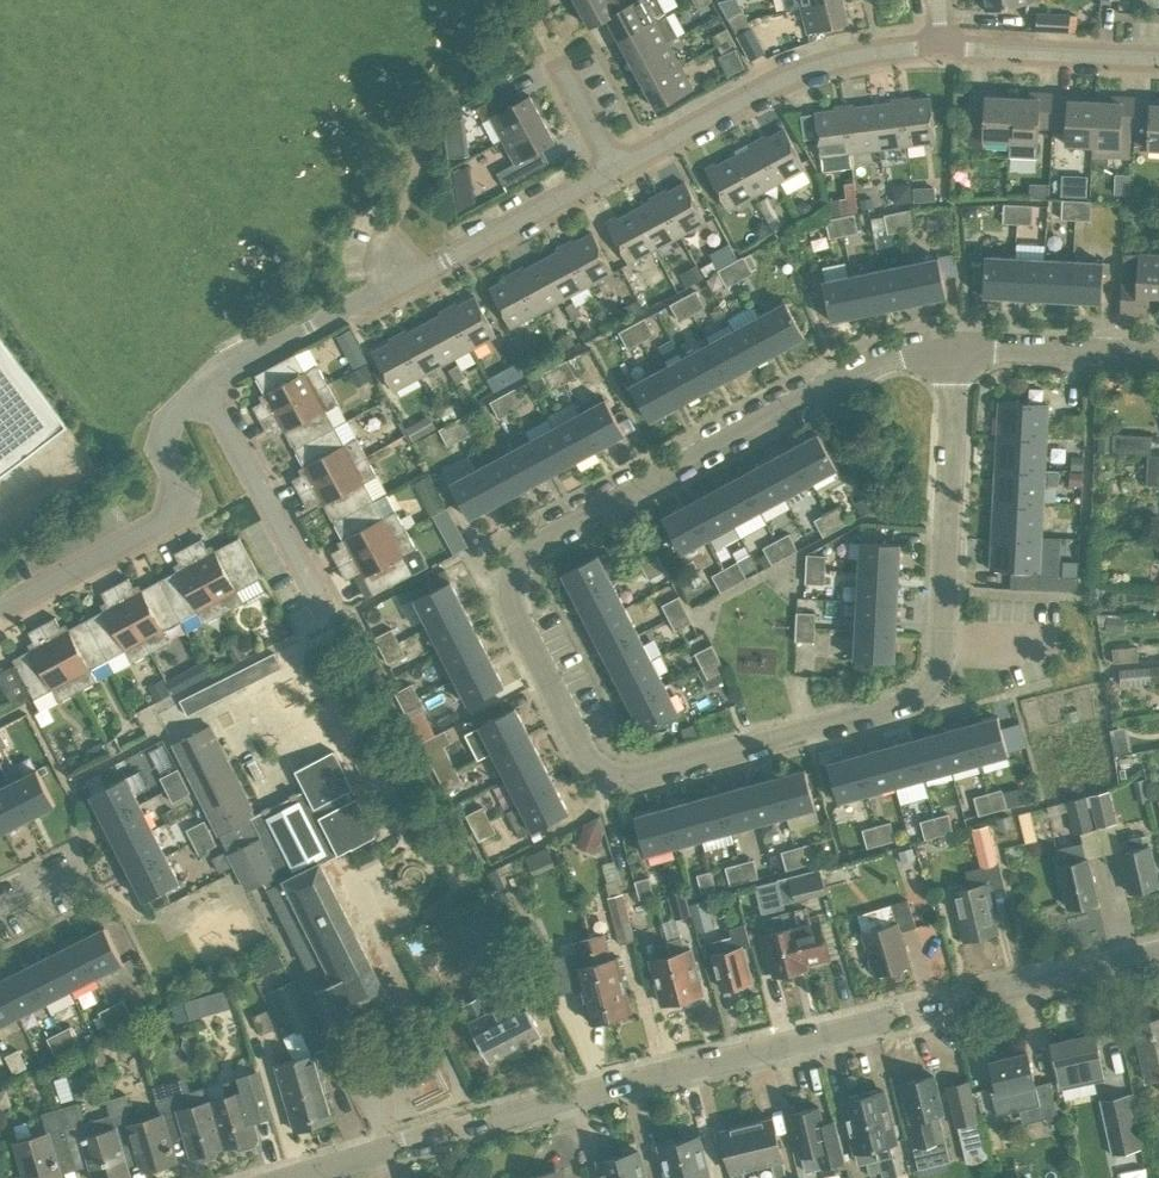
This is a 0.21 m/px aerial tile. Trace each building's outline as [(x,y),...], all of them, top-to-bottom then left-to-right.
[(578,3),(591,27),(607,18),(639,0),(584,0),(578,3)] [(659,0),(639,0),(607,18),(619,40),(656,20),(667,14),(659,0)] [(787,11),(802,7),(829,0),(784,0),(787,11)] [(843,0),(829,0),(802,7),(808,32),(849,22),(843,0)] [(985,10),(1027,3),(1026,0),(984,0),(985,10)] [(735,30),(749,22),(741,9),(728,16),(735,30)] [(1036,30),(1070,32),(1070,15),(1037,14),(1036,30)] [(656,20),(619,40),(632,62),(668,42),(656,20)] [(749,22),(735,30),(751,60),(765,52),(749,22)] [(717,44),(732,37),(727,28),(712,35),(717,44)] [(736,46),(732,37),(717,44),(722,53),(736,46)] [(681,65),(668,42),(632,62),(644,85),(681,65)] [(693,88),(681,65),(644,85),(656,108),(693,88)] [(997,96),(997,90),(972,89),(969,142),(984,145),(984,140),(1011,141),(1013,97),(997,96)] [(1013,97),(1011,141),(1010,153),(1037,155),(1038,127),(1053,128),(1054,93),(1029,92),(1029,98),(1013,97)] [(1054,93),(1053,128),(1067,128),(1067,144),(1093,145),(1095,101),(1079,100),(1079,95),(1054,93)] [(504,139),(543,118),(530,95),(509,107),(502,94),(476,108),(483,122),(491,116),(504,139)] [(901,100),(907,145),(936,141),(930,96),(901,100)] [(1111,102),(1095,101),(1093,145),(1119,146),(1120,131),(1135,132),(1137,97),(1112,96),(1111,102)] [(1137,97),(1135,132),(1149,132),(1148,148),(1158,149),(1158,98),(1137,97)] [(907,145),(901,100),(873,104),(878,148),(907,145)] [(873,104),(844,107),(850,152),(878,148),(873,104)] [(850,152),(844,107),(815,111),(821,155),(850,152)] [(445,120),(447,133),(466,130),(465,118),(445,120)] [(543,118),(504,139),(516,162),(497,172),(504,186),(541,166),(534,153),(555,141),(543,118)] [(758,142),(779,182),(805,168),(784,128),(758,142)] [(758,142),(733,155),(754,195),(779,182),(758,142)] [(754,195),(733,155),(707,169),(728,209),(754,195)] [(685,181),(659,195),(680,235),(706,221),(685,181)] [(847,198),(849,213),(858,212),(854,182),(845,183),(847,198)] [(900,185),(894,192),(896,203),(913,201),(910,184),(900,185)] [(936,186),(915,187),(916,200),(937,199),(936,186)] [(475,200),(473,188),(458,197),(459,208),(475,200)] [(659,195),(634,209),(655,249),(680,235),(659,195)] [(873,198),(861,200),(863,209),(875,207),(873,198)] [(810,201),(802,199),(797,202),(803,215),(814,208),(810,201)] [(1076,219),(1077,199),(1062,199),(1061,218),(1076,219)] [(1092,200),(1077,199),(1076,219),(1091,220),(1092,200)] [(1018,223),(1019,204),(1004,204),(1003,223),(1018,223)] [(1033,205),(1019,204),(1018,223),(1032,224),(1033,205)] [(771,205),(762,210),(765,217),(768,221),(778,216),(771,205)] [(974,206),(969,206),(965,210),(966,215),(969,218),(974,218),(978,215),(977,210),(974,206)] [(953,207),(937,209),(938,216),(947,224),(955,223),(953,207)] [(898,211),(902,230),(917,227),(913,208),(898,211)] [(655,249),(634,209),(608,223),(629,262),(655,249)] [(902,230),(898,211),(884,214),(888,233),(902,230)] [(854,213),(840,216),(844,235),(858,232),(854,213)] [(778,216),(768,221),(768,223),(771,228),(772,230),(782,224),(778,217),(778,216)] [(844,235),(840,216),(825,219),(829,238),(844,235)] [(566,246),(588,285),(613,272),(592,232),(566,246)] [(566,246),(541,259),(563,299),(588,285),(566,246)] [(1124,252),(1121,314),(1148,315),(1149,295),(1158,295),(1158,254),(1124,252)] [(744,255),(731,262),(740,279),(753,273),(744,255)] [(1014,296),(1016,257),(987,256),(985,295),(1014,296)] [(939,257),(909,263),(917,302),(947,296),(939,257)] [(1016,257),(1014,296),(1042,298),(1045,259),(1016,257)] [(541,259),(516,273),(537,312),(563,299),(541,259)] [(1045,259),(1042,298),(1071,299),(1073,260),(1045,259)] [(1102,262),(1073,260),(1071,299),(1100,301),(1102,262)] [(713,261),(701,268),(705,276),(717,269),(713,261)] [(740,279),(731,262),(718,269),(727,286),(740,279)] [(917,302),(909,263),(881,269),(889,308),(917,302)] [(699,280),(692,267),(680,274),(687,287),(699,280)] [(889,308),(881,269),(852,275),(860,313),(889,308)] [(537,312),(516,273),(490,286),(512,326),(537,312)] [(860,313),(852,275),(823,281),(831,319),(860,313)] [(683,297),(692,313),(705,306),(696,290),(683,297)] [(475,295),(449,309),(470,349),(496,335),(475,295)] [(692,313),(683,297),(670,303),(679,321),(692,313)] [(624,307),(630,317),(644,310),(638,300),(624,307)] [(565,306),(573,319),(582,314),(575,301),(565,306)] [(786,301),(760,315),(778,350),(805,336),(786,301)] [(449,309),(424,323),(445,362),(470,349),(449,309)] [(760,315),(734,329),(753,364),(778,350),(760,315)] [(632,324),(641,341),(654,334),(645,317),(632,324)] [(445,362),(424,323),(399,336),(420,376),(445,362)] [(641,341),(632,324),(619,331),(628,348),(641,341)] [(753,364),(734,329),(708,343),(727,378),(753,364)] [(569,333),(557,340),(563,351),(575,343),(569,333)] [(420,376),(399,336),(373,350),(394,390),(420,376)] [(63,424),(0,342),(0,472),(63,424)] [(727,378),(708,343),(683,357),(702,392),(727,378)] [(367,361),(360,348),(347,355),(354,368),(367,361)] [(260,420),(328,383),(317,364),(305,371),(295,353),(255,374),(268,398),(253,406),(260,420)] [(683,357),(657,371),(676,405),(702,392),(683,357)] [(567,359),(554,366),(563,383),(576,376),(567,359)] [(466,377),(458,364),(448,369),(456,382),(466,377)] [(563,383),(554,366),(541,373),(550,390),(563,383)] [(676,405),(657,371),(631,385),(650,420),(676,405)] [(502,385),(496,374),(486,379),(492,391),(502,385)] [(338,403),(328,383),(260,420),(268,433),(282,425),(295,448),(335,427),(326,409),(338,403)] [(516,387),(503,394),(512,411),(525,404),(516,387)] [(512,411),(503,394),(490,401),(499,418),(512,411)] [(579,412),(599,448),(625,434),(606,398),(579,412)] [(998,434),(1047,437),(1049,402),(999,400),(998,434)] [(441,411),(447,423),(458,417),(452,405),(441,411)] [(599,448),(579,412),(554,426),(573,462),(599,448)] [(452,421),(461,438),(474,432),(465,414),(452,421)] [(425,432),(418,419),(405,426),(412,439),(425,432)] [(461,438),(452,421),(439,428),(448,445),(461,438)] [(554,426),(528,440),(547,476),(573,462),(554,426)] [(335,427),(295,448),(307,471),(292,479),(300,493),(367,457),(357,437),(344,444),(335,427)] [(818,433),(792,447),(811,482),(837,468),(818,433)] [(1150,454),(1151,454),(1152,435),(1113,433),(1113,452),(1150,454)] [(998,434),(996,467),(1046,470),(1047,437),(998,434)] [(528,440),(503,454),(522,490),(547,476),(528,440)] [(792,447),(766,461),(785,496),(811,482),(792,447)] [(503,454),(477,468),(496,503),(522,490),(503,454)] [(1150,454),(1148,483),(1158,483),(1158,454),(1151,454),(1150,454)] [(377,476),(367,457),(300,493),(307,506),(322,498),(334,521),(374,500),(365,482),(377,476)] [(1083,458),(1073,457),(1072,470),(1082,470),(1083,458)] [(766,461),(741,475),(760,510),(785,496),(766,461)] [(1046,470),(996,467),(994,501),(1044,503),(1046,470)] [(496,503),(477,468),(451,482),(470,518),(496,503)] [(1070,471),(1069,484),(1082,485),(1083,471),(1070,471)] [(760,510),(741,475),(715,489),(734,524),(760,510)] [(715,489),(689,502),(708,538),(734,524),(715,489)] [(439,495),(423,503),(429,515),(445,507),(439,495)] [(374,500),(334,521),(346,544),(332,552),(339,566),(406,530),(396,510),(384,517),(374,500)] [(994,501),(992,534),(1042,537),(1044,503),(994,501)] [(708,538),(689,502),(663,517),(682,552),(708,538)] [(840,505),(827,512),(836,529),(849,522),(840,505)] [(454,520),(447,507),(433,515),(440,528),(454,520)] [(836,529),(827,512),(814,519),(823,536),(836,529)] [(417,549),(406,530),(339,566),(346,580),(361,572),(374,595),(414,573),(404,555),(417,549)] [(776,540),(785,557),(798,549),(789,532),(776,540)] [(1042,537),(992,534),(991,568),(1040,571),(1042,537)] [(202,538),(193,542),(230,610),(244,602),(237,590),(261,577),(240,537),(210,553),(202,538)] [(785,557),(776,540),(763,547),(772,564),(785,557)] [(861,541),(859,571),(899,573),(901,543),(861,541)] [(230,610),(193,542),(174,553),(182,567),(164,577),(185,618),(199,611),(205,623),(230,610)] [(642,565),(659,556),(653,543),(635,552),(642,565)] [(576,599),(612,581),(599,554),(563,572),(576,599)] [(807,554),(806,568),(826,569),(826,555),(807,554)] [(659,556),(642,565),(649,578),(666,570),(659,556)] [(738,560),(725,567),(734,584),(747,577),(738,560)] [(734,584),(725,567),(712,574),(721,591),(734,584)] [(826,569),(806,568),(806,584),(825,584),(826,569)] [(859,571),(857,600),(898,602),(899,573),(859,571)] [(129,577),(118,583),(154,650),(171,642),(164,629),(185,618),(164,577),(137,592),(129,577)] [(428,625),(464,607),(451,580),(415,599),(428,625)] [(626,606),(612,581),(576,599),(590,625),(626,606)] [(154,650),(118,583),(101,592),(109,607),(89,618),(110,658),(126,650),(132,662),(154,650)] [(669,617),(686,608),(679,595),(662,604),(669,617)] [(857,600),(856,629),(896,631),(898,602),(857,600)] [(626,606),(590,625),(603,651),(639,632),(626,606)] [(464,607),(428,625),(442,651),(478,633),(464,607)] [(692,621),(686,608),(669,617),(675,630),(692,621)] [(796,626),(815,627),(816,612),(797,611),(796,626)] [(1126,619),(1108,616),(1107,630),(1124,632),(1126,619)] [(110,658),(89,618),(64,631),(56,617),(43,623),(80,691),(98,681),(91,669),(110,658)] [(80,691),(43,623),(28,631),(36,646),(13,659),(35,699),(53,689),(59,702),(80,691)] [(277,634),(283,636),(287,633),(288,629),(286,624),(282,623),(277,624),(275,630),(277,634)] [(815,627),(796,626),(795,641),(815,641),(815,627)] [(381,649),(399,640),(392,627),(375,636),(381,649)] [(896,631),(856,629),(854,659),(895,661),(896,631)] [(639,632),(603,651),(616,677),(652,658),(639,632)] [(491,659),(478,633),(442,651),(455,677),(491,659)] [(228,646),(231,651),(230,652),(235,662),(248,655),(242,645),(239,640),(228,646)] [(406,654),(399,640),(381,649),(388,663),(406,654)] [(701,665),(719,657),(712,644),(695,653),(701,665)] [(437,645),(403,662),(411,679),(445,662),(437,645)] [(826,665),(827,648),(809,647),(809,665),(826,665)] [(275,652),(180,700),(188,715),(282,667),(275,652)] [(725,670),(719,657),(701,665),(708,678),(725,670)] [(652,658),(616,677),(629,703),(665,684),(652,658)] [(491,659),(455,677),(469,704),(505,685),(491,659)] [(205,677),(199,665),(185,673),(190,684),(205,677)] [(1152,682),(1151,667),(1119,670),(1120,685),(1152,682)] [(150,689),(156,702),(172,693),(165,680),(150,689)] [(402,705),(419,696),(412,683),(394,691),(402,705)] [(679,711),(665,684),(629,703),(643,729),(679,711)] [(419,696),(402,705),(408,717),(426,709),(419,696)] [(493,751),(529,733),(515,706),(480,725),(493,751)] [(464,707),(444,720),(460,744),(480,731),(464,707)] [(998,715),(969,723),(980,762),(1009,754),(998,715)] [(980,762),(969,723),(941,731),(952,770),(980,762)] [(283,870),(254,813),(209,725),(173,743),(247,889),(263,880),(283,870)] [(439,778),(457,770),(444,746),(451,742),(445,729),(420,741),(439,778)] [(952,770),(941,731),(913,738),(924,777),(952,770)] [(529,733),(493,751),(506,777),(542,759),(529,733)] [(106,742),(113,755),(122,750),(116,737),(106,742)] [(924,777),(913,738),(885,746),(896,785),(924,777)] [(102,741),(87,749),(95,763),(109,754),(102,741)] [(896,785),(885,746),(857,754),(867,793),(896,785)] [(389,998),(321,862),(352,847),(378,834),(365,809),(364,810),(357,796),(352,799),(348,790),(353,788),(334,749),(296,769),(305,788),(297,792),(297,790),(290,794),(292,798),(271,808),(269,804),(262,808),(263,809),(254,813),(283,870),(263,880),(345,1042),(395,1017),(386,1000),(389,998)] [(460,775),(483,766),(478,753),(455,762),(460,775)] [(867,793),(857,754),(828,762),(839,801),(867,793)] [(542,759),(506,777),(520,803),(555,785),(542,759)] [(165,788),(183,779),(177,766),(159,776),(165,788)] [(37,768),(11,781),(29,817),(56,804),(37,768)] [(805,768),(776,776),(787,814),(816,806),(805,768)] [(469,794),(457,770),(439,778),(452,804),(469,794)] [(104,820),(141,802),(127,775),(91,794),(104,820)] [(787,814),(776,776),(748,784),(759,822),(787,814)] [(1144,778),(1135,780),(1139,802),(1148,800),(1144,778)] [(189,791),(183,779),(165,788),(172,800),(189,791)] [(11,781),(0,787),(0,825),(3,831),(29,817),(11,781)] [(759,822),(748,784),(720,791),(731,830),(759,822)] [(555,785),(520,803),(533,830),(535,829),(540,839),(563,827),(558,817),(569,812),(555,785)] [(988,792),(993,811),(1008,807),(1002,788),(988,792)] [(1110,790),(1087,796),(1094,829),(1117,823),(1110,790)] [(731,830),(720,791),(692,799),(703,838),(731,830)] [(993,811),(988,792),(974,796),(979,814),(993,811)] [(1094,829),(1087,796),(1066,801),(1074,834),(1094,829)] [(703,838),(692,799),(664,807),(675,845),(703,838)] [(141,802),(104,820),(118,846),(154,828),(141,802)] [(472,827),(490,819),(483,805),(466,814),(472,827)] [(675,845),(664,807),(635,815),(646,853),(675,845)] [(161,814),(166,824),(177,818),(172,808),(161,814)] [(949,812),(931,817),(936,836),(954,831),(949,812)] [(1012,825),(1010,815),(999,817),(1002,828),(1012,825)] [(604,831),(600,817),(587,824),(580,841),(598,848),(604,831)] [(936,836),(931,817),(920,820),(918,826),(917,834),(918,840),(926,839),(936,836)] [(192,840),(210,831),(204,819),(186,828),(192,840)] [(496,832),(490,819),(472,827),(479,841),(496,832)] [(891,820),(877,824),(882,843),(896,839),(891,820)] [(882,843),(877,824),(863,828),(868,847),(882,843)] [(972,828),(981,866),(999,862),(989,824),(972,828)] [(154,828),(118,846),(131,872),(167,854),(154,828)] [(210,831),(192,840),(199,852),(216,843),(210,831)] [(1119,850),(1124,875),(1125,875),(1129,892),(1158,886),(1158,884),(1148,834),(1126,839),(1128,848),(1119,850)] [(1069,906),(1097,900),(1084,841),(1056,847),(1069,906)] [(795,847),(801,865),(815,861),(810,843),(795,847)] [(801,865),(795,847),(781,850),(787,869),(801,865)] [(903,862),(916,858),(913,847),(900,851),(903,862)] [(602,885),(616,881),(608,853),(595,856),(602,885)] [(180,881),(167,854),(131,872),(144,899),(180,881)] [(754,858),(740,862),(745,881),(759,877),(754,858)] [(745,881),(740,862),(725,866),(731,884),(745,881)] [(966,870),(970,888),(954,892),(965,939),(998,931),(988,890),(1004,886),(998,863),(966,870)] [(777,880),(783,903),(827,891),(820,867),(777,879),(777,880)] [(697,873),(702,892),(717,888),(712,869),(697,873)] [(650,875),(635,880),(640,898),(655,894),(650,875)] [(783,903),(777,880),(756,885),(763,914),(784,910),(783,903)] [(692,915),(689,904),(685,891),(669,896),(675,920),(692,915)] [(620,944),(635,940),(624,893),(608,897),(620,944)] [(707,899),(689,904),(692,915),(697,932),(715,928),(707,899)] [(863,934),(876,975),(910,964),(900,932),(916,927),(908,899),(892,904),(892,905),(859,916),(864,934),(863,934)] [(807,906),(797,909),(805,938),(797,940),(805,967),(807,967),(807,965),(829,959),(817,914),(810,916),(807,906)] [(797,909),(783,913),(785,922),(788,921),(790,927),(760,934),(765,955),(769,954),(774,975),(805,967),(797,940),(805,938),(797,909)] [(713,952),(722,987),(750,980),(742,946),(751,944),(746,922),(730,926),(733,935),(713,940),(715,951),(713,952)] [(105,926),(78,940),(97,976),(123,962),(105,926)] [(551,957),(536,928),(519,935),(534,966),(551,957)] [(605,932),(591,936),(611,1016),(631,1011),(618,956),(611,958),(605,932)] [(667,939),(683,998),(703,992),(691,949),(688,950),(684,934),(667,939)] [(611,1016),(591,936),(577,939),(580,951),(558,957),(553,966),(559,991),(582,986),(591,1021),(611,1016)] [(683,998),(667,939),(651,943),(655,958),(651,959),(663,1003),(683,998)] [(97,976),(78,940),(52,953),(70,989),(97,976)] [(70,989),(52,953),(26,966),(44,1002),(70,989)] [(256,978),(268,972),(262,960),(251,966),(256,978)] [(44,1002),(26,966),(0,979),(18,1015),(44,1002)] [(0,979),(0,1025),(18,1015),(0,979)] [(297,1033),(316,1024),(293,979),(275,988),(275,989),(297,1033)] [(522,994),(489,1011),(471,1020),(490,1058),(542,1033),(522,994)] [(471,1020),(489,1011),(481,995),(463,1004),(471,1020)] [(111,1004),(120,1023),(132,1016),(123,998),(111,1004)] [(182,1002),(172,1005),(177,1022),(188,1019),(182,1002)] [(120,1023),(111,1004),(99,1011),(108,1029),(120,1023)] [(276,1027),(268,1009),(253,1015),(261,1034),(276,1027)] [(1134,1024),(1136,1032),(1135,1032),(1139,1048),(1140,1048),(1148,1081),(1158,1078),(1158,1018),(1134,1024)] [(72,1024),(60,1031),(69,1049),(81,1042),(72,1024)] [(69,1049),(60,1031),(47,1037),(56,1055),(69,1049)] [(1096,1032),(1051,1041),(1057,1068),(1102,1058),(1096,1032)] [(93,1047),(98,1066),(108,1062),(103,1045),(93,1047)] [(0,1057),(0,1072),(12,1068),(15,1073),(28,1066),(18,1048),(0,1057)] [(1050,1082),(1037,1084),(1028,1050),(991,1060),(995,1077),(989,1078),(998,1114),(1029,1106),(1028,1100),(1038,1098),(1043,1117),(1059,1113),(1050,1082)] [(315,1052),(296,1058),(315,1124),(335,1119),(315,1052)] [(315,1124),(296,1058),(276,1063),(295,1130),(315,1124)] [(258,1136),(253,1120),(270,1115),(257,1071),(208,1086),(225,1146),(233,1144),(234,1148),(239,1150),(255,1145),(257,1141),(256,1137),(258,1136)] [(944,1114),(934,1075),(902,1083),(912,1122),(913,1121),(919,1147),(914,1148),(919,1168),(951,1160),(946,1140),(937,1142),(931,1117),(944,1114)] [(983,1139),(969,1081),(947,1086),(957,1126),(965,1124),(970,1142),(983,1139)] [(225,1146),(208,1086),(157,1100),(161,1114),(163,1113),(172,1143),(188,1140),(192,1156),(193,1155),(194,1159),(199,1161),(215,1157),(217,1152),(216,1148),(225,1146)] [(864,1094),(879,1157),(878,1158),(881,1171),(883,1177),(899,1177),(890,1142),(897,1140),(884,1089),(864,1094)] [(161,1114),(146,1118),(143,1107),(131,1110),(126,1093),(106,1099),(110,1114),(114,1127),(117,1127),(128,1166),(141,1162),(143,1169),(177,1159),(172,1143),(163,1113),(161,1114)] [(879,1157),(864,1094),(843,1099),(856,1151),(863,1150),(866,1161),(869,1174),(881,1171),(878,1158),(879,1157)] [(1142,1148),(1129,1094),(1102,1099),(1113,1156),(1142,1148)] [(110,1114),(83,1122),(77,1102),(59,1107),(77,1169),(91,1165),(95,1177),(113,1177),(130,1173),(128,1166),(117,1127),(114,1127),(110,1114)] [(791,1113),(806,1171),(846,1160),(839,1132),(837,1120),(823,1123),(819,1106),(791,1113)] [(15,1141),(26,1177),(64,1177),(62,1174),(77,1169),(59,1107),(41,1113),(47,1132),(15,1141)] [(747,1124),(757,1166),(772,1163),(775,1177),(781,1177),(787,1177),(773,1118),(747,1124)] [(747,1124),(721,1130),(733,1177),(745,1177),(743,1170),(757,1166),(747,1124)] [(700,1134),(680,1139),(690,1177),(711,1177),(700,1134)] [(680,1139),(659,1144),(668,1177),(690,1177),(680,1139)] [(639,1149),(619,1154),(625,1177),(647,1177),(639,1149)] [(619,1154),(599,1160),(603,1177),(625,1177),(619,1154)]
